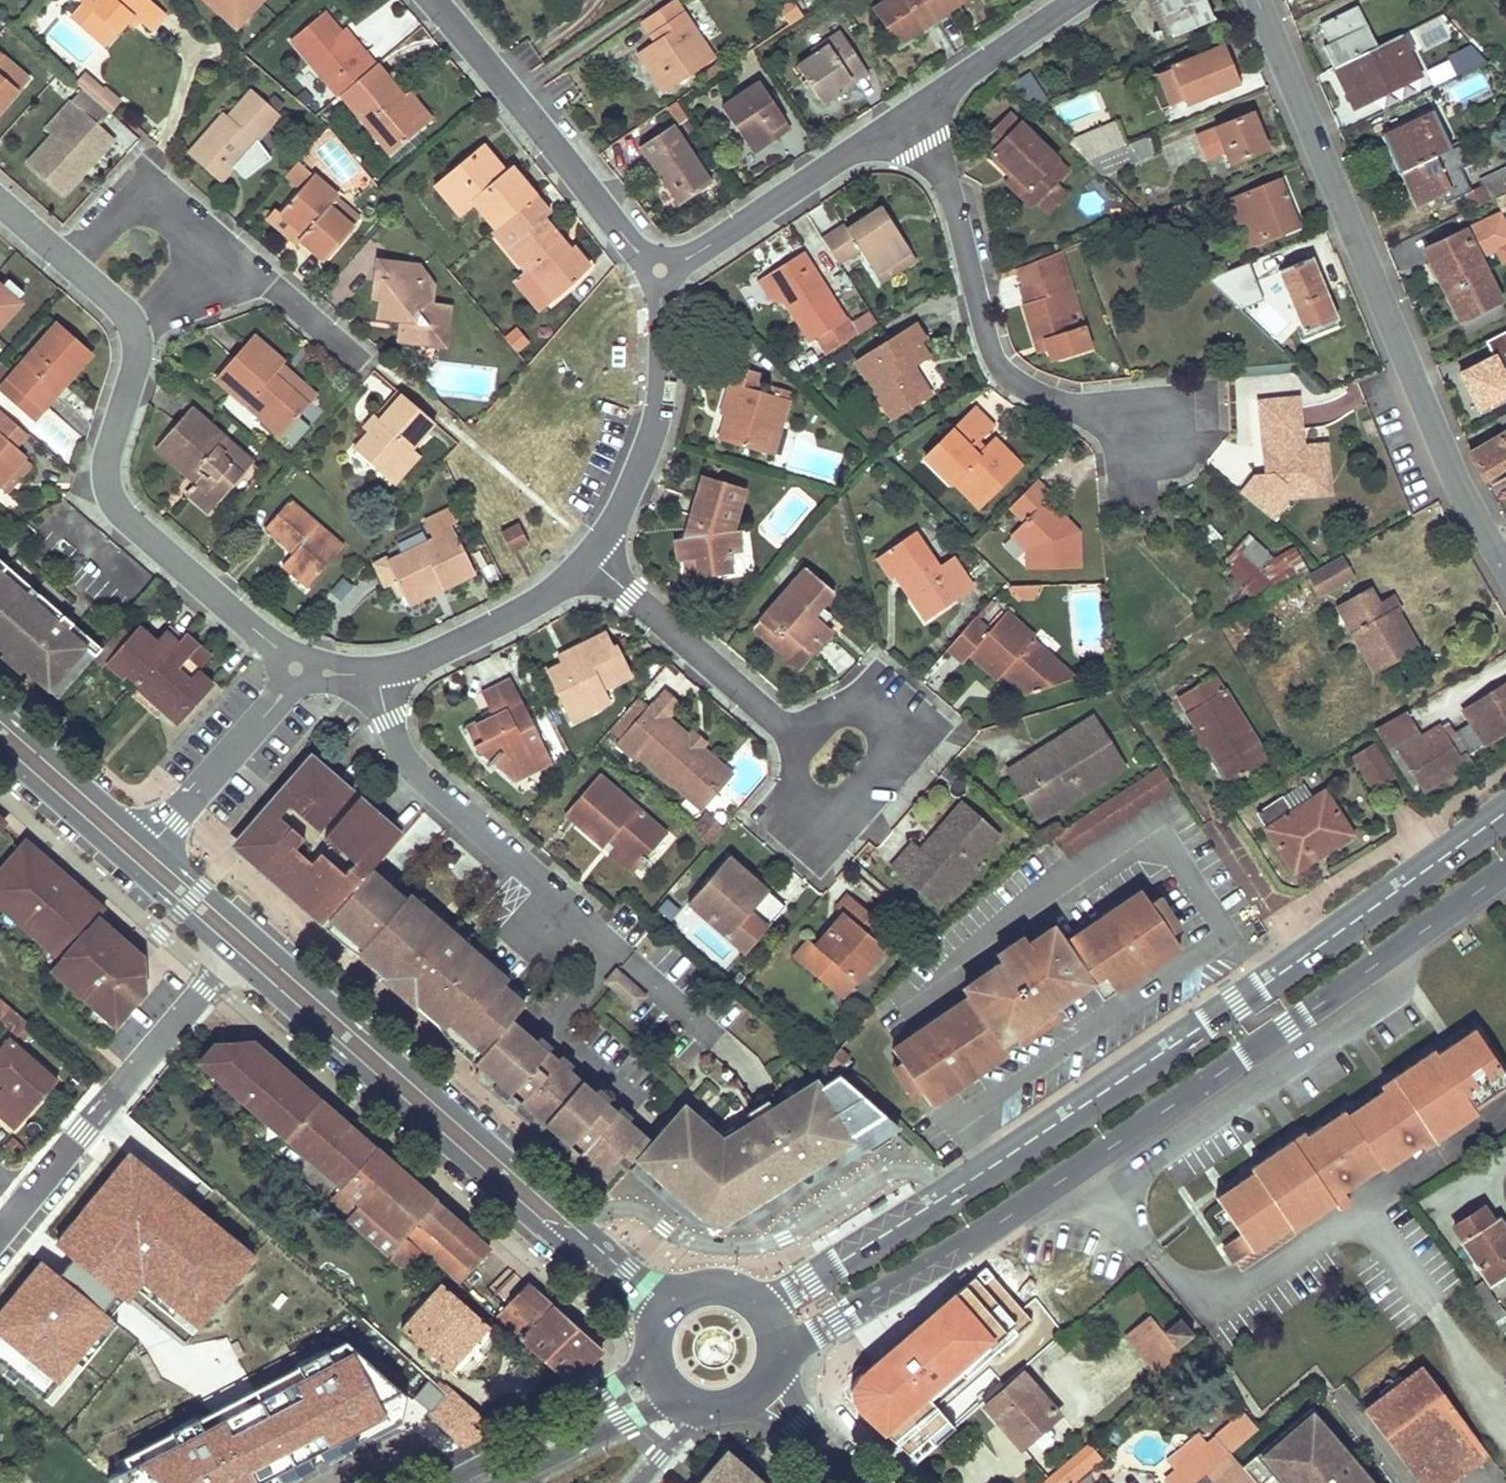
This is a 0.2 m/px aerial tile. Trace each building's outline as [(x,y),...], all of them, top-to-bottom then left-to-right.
[(153,0),(82,0),(84,2),(71,18),(94,38),(106,24),(117,33),(127,22),(134,14),(142,21),(151,29),(167,12),(153,0)] [(228,20),(247,0),(207,0),(228,20)] [(680,0),(670,0),(641,20),(650,34),(656,30),(661,37),(655,41),(638,52),(663,91),(716,55),(680,0)] [(787,26),(802,17),(791,0),(786,0),(775,7),(787,26)] [(934,20),(921,0),(891,0),(875,11),(893,38),(908,28),(912,35),(934,20)] [(934,20),(957,5),(954,0),(921,0),(934,20)] [(1205,0),(1158,0),(1163,14),(1170,32),(1211,17),(1205,0)] [(1323,48),(1333,69),(1376,48),(1356,8),(1320,26),(1330,45),(1323,48)] [(338,96),(341,94),(377,64),(366,52),(362,56),(344,34),(326,12),(294,39),(338,96)] [(127,22),(134,29),(142,21),(134,14),(127,22)] [(1157,16),(1163,35),(1170,32),(1163,14),(1157,16)] [(94,38),(104,47),(117,33),(106,24),(94,38)] [(656,30),(650,34),(655,41),(661,37),(656,30)] [(808,50),(811,55),(840,35),(837,30),(808,50)] [(811,55),(795,67),(817,98),(863,68),(840,35),(811,55)] [(1376,48),(1333,69),(1353,109),(1418,77),(1406,52),(1399,55),(1392,40),(1376,48)] [(1224,45),(1148,74),(1160,106),(1183,97),(1185,102),(1238,82),(1224,45)] [(1486,63),(1478,54),(1471,46),(1446,57),(1456,77),(1486,63)] [(22,86),(1,67),(7,60),(0,54),(0,112),(22,86)] [(377,64),(341,94),(389,152),(419,128),(397,99),(402,96),(377,64)] [(863,68),(817,98),(822,106),(867,74),(863,68)] [(85,72),(75,82),(80,86),(86,92),(96,81),(85,72)] [(1033,107),(1040,104),(1047,101),(1029,75),(1012,87),(1033,107)] [(104,88),(96,81),(86,92),(109,111),(120,99),(106,87),(104,88)] [(755,82),(717,109),(742,146),(764,130),(770,138),(786,127),(755,82)] [(54,134),(29,163),(65,194),(114,136),(98,123),(109,111),(86,92),(80,86),(69,99),(78,106),(54,134)] [(432,118),(410,89),(402,96),(397,99),(419,128),(432,118)] [(235,110),(237,111),(238,113),(233,119),(226,113),(189,153),(220,182),(232,169),(251,148),(280,116),(253,90),(235,110)] [(45,127),(54,134),(78,106),(69,99),(45,127)] [(1205,156),(1226,147),(1232,161),(1267,146),(1252,111),(1196,135),(1205,156)] [(1014,170),(1009,175),(1005,180),(1020,195),(1027,187),(1040,200),(1056,183),(1068,171),(1009,113),(983,140),(1014,170)] [(1400,175),(1450,150),(1434,115),(1383,138),(1400,175)] [(712,183),(672,126),(638,149),(678,207),(712,183)] [(764,130),(742,146),(747,153),(770,138),(764,130)] [(1088,160),(1118,147),(1113,131),(1075,147),(1088,160)] [(1133,141),(1118,147),(1088,160),(1102,173),(1140,159),(1136,150),(1133,141)] [(1457,147),(1450,150),(1400,175),(1414,207),(1441,195),(1446,204),(1463,196),(1470,193),(1460,169),(1466,166),(1457,147)] [(240,177),(259,156),(251,148),(232,169),(240,177)] [(495,229),(534,197),(511,168),(500,177),(490,165),(495,163),(483,148),(440,183),(464,211),(474,203),(495,229)] [(1488,203),(1505,195),(1505,171),(1479,184),(1481,188),(1488,203)] [(337,196),(326,186),(314,175),(281,212),(303,231),(298,236),(323,258),(352,226),(329,205),(337,196)] [(1248,245),(1290,230),(1286,221),(1294,218),(1280,181),(1231,199),(1248,245)] [(435,187),(458,215),(464,211),(440,183),(435,187)] [(1050,211),(1066,194),(1056,183),(1040,200),(1039,201),(1050,211)] [(1027,187),(1020,195),(1033,207),(1039,201),(1040,200),(1027,187)] [(1481,188),(1470,193),(1463,196),(1470,211),(1488,203),(1481,188)] [(360,217),(337,196),(329,205),(352,226),(360,217)] [(548,214),(534,197),(495,229),(492,231),(524,271),(526,269),(550,297),(588,266),(572,246),(569,249),(543,218),(545,216),(548,214)] [(874,272),(892,260),(910,249),(881,204),(846,226),(844,222),(821,236),(838,262),(859,249),(874,272)] [(1423,250),(1444,292),(1484,272),(1477,258),(1496,248),(1502,263),(1505,261),(1505,231),(1497,213),(1423,250)] [(880,281),(916,257),(910,249),(892,260),(874,272),(880,281)] [(776,287),(776,292),(775,297),(783,298),(811,340),(818,336),(823,344),(829,339),(834,348),(856,334),(844,317),(801,250),(768,273),(776,287)] [(1045,257),(1016,269),(1022,287),(1050,275),(1051,276),(1053,275),(1048,263),(1061,258),(1059,251),(1045,257)] [(1049,352),(1050,353),(1050,354),(1051,355),(1053,356),(1055,357),(1060,357),(1071,353),(1090,348),(1084,327),(1082,327),(1073,330),(1067,311),(1061,292),(1057,294),(1052,279),(1067,273),(1061,258),(1048,263),(1053,275),(1051,276),(1050,275),(1022,287),(1027,303),(1022,304),(1033,338),(1034,339),(1039,342),(1042,343),(1044,344),(1046,347),(1048,350),(1049,352)] [(399,341),(417,344),(436,347),(444,344),(448,313),(444,306),(430,305),(432,285),(417,263),(377,259),(373,290),(378,298),(377,310),(382,319),(400,322),(399,341)] [(1317,327),(1336,319),(1315,265),(1311,267),(1308,259),(1281,270),(1308,336),(1319,332),(1317,327)] [(1209,278),(1225,294),(1257,283),(1248,262),(1209,278)] [(513,279),(537,308),(550,297),(526,269),(524,271),(513,279)] [(1505,315),(1484,272),(1444,292),(1466,335),(1505,315)] [(757,279),(771,300),(775,297),(776,292),(776,287),(768,273),(757,279)] [(1240,308),(1262,295),(1257,283),(1225,294),(1240,308)] [(20,303),(0,285),(0,326),(20,303)] [(1073,330),(1082,327),(1076,308),(1067,311),(1073,330)] [(898,414),(916,403),(934,392),(917,363),(933,353),(924,339),(929,336),(919,320),(858,357),(868,375),(873,372),(898,414)] [(90,354),(56,325),(0,389),(34,417),(90,354)] [(515,354),(529,344),(516,328),(503,338),(515,354)] [(1505,351),(1505,331),(1484,343),(1492,358),(1505,351)] [(305,404),(272,374),(279,366),(281,363),(252,337),(216,377),(254,410),(280,433),(290,442),(307,422),(296,414),(305,404)] [(829,339),(823,344),(828,352),(834,348),(829,339)] [(1034,339),(1038,353),(1048,350),(1046,347),(1044,344),(1042,343),(1039,342),(1034,339)] [(1459,375),(1477,409),(1505,394),(1505,351),(1492,358),(1459,375)] [(756,389),(758,381),(761,373),(730,364),(725,381),(730,383),(721,413),(730,416),(723,439),(765,452),(776,419),(782,421),(789,400),(756,389)] [(272,374),(305,404),(313,396),(279,366),(272,374)] [(1314,424),(1365,405),(1356,382),(1306,401),(1314,424)] [(434,423),(397,391),(374,416),(373,418),(374,425),(368,432),(354,448),(386,476),(411,449),(434,423)] [(1252,478),(1240,493),(1273,521),(1287,504),(1285,485),(1329,482),(1326,449),(1306,450),(1301,402),(1250,406),(1254,456),(1272,454),(1280,453),(1282,465),(1273,466),(1274,476),(1252,478)] [(992,425),(975,407),(925,456),(952,484),(961,476),(985,500),(1015,471),(989,444),(986,446),(980,452),(972,444),(978,438),(992,425)] [(23,455),(24,453),(16,445),(7,437),(19,425),(0,408),(0,480),(23,455)] [(195,470),(198,472),(200,474),(186,491),(208,511),(241,474),(238,471),(247,462),(207,426),(189,410),(161,441),(160,442),(193,471),(195,470)] [(721,413),(714,436),(723,439),(730,416),(721,413)] [(1505,467),(1505,414),(1496,418),(1505,433),(1468,454),(1483,480),(1505,467)] [(372,415),(362,426),(368,432),(374,425),(373,418),(374,416),(372,415)] [(776,419),(765,452),(773,454),(782,421),(776,419)] [(19,425),(7,437),(16,445),(27,432),(19,425)] [(978,438),(972,444),(980,452),(986,446),(978,438)] [(995,438),(989,444),(1015,471),(1021,465),(995,438)] [(155,448),(188,477),(193,471),(160,442),(155,448)] [(394,483),(419,456),(411,449),(386,476),(394,483)] [(1282,465),(1280,453),(1272,454),(1273,466),(1282,465)] [(0,480),(0,486),(6,492),(32,463),(23,455),(0,480)] [(961,476),(952,484),(977,509),(985,500),(961,476)] [(681,560),(689,559),(697,558),(699,576),(730,572),(729,554),(740,552),(736,531),(730,532),(744,489),(704,477),(691,522),(697,524),(698,536),(677,539),(681,560)] [(1049,493),(1036,480),(1011,505),(1024,517),(1009,532),(1026,549),(1028,568),(1078,565),(1076,529),(1062,530),(1061,522),(1052,513),(1041,502),(1049,493)] [(265,527),(279,540),(293,552),(281,565),(306,587),(341,547),(289,500),(265,527)] [(1068,521),(1056,509),(1052,513),(1061,522),(1062,530),(1076,529),(1068,521)] [(445,516),(426,525),(433,540),(452,531),(445,516)] [(519,525),(500,534),(509,552),(528,543),(519,525)] [(395,579),(405,598),(409,605),(443,588),(472,575),(452,531),(433,540),(388,561),(384,554),(371,560),(383,585),(388,582),(395,579)] [(926,620),(949,604),(972,588),(952,557),(938,566),(915,533),(887,551),(906,579),(901,582),(926,620)] [(1250,535),(1221,565),(1259,601),(1301,558),(1289,546),(1276,560),(1250,535)] [(906,579),(887,551),(878,558),(896,586),(901,582),(906,579)] [(59,695),(93,656),(97,652),(68,627),(74,621),(63,612),(58,618),(2,570),(8,564),(0,557),(0,644),(59,695)] [(1353,578),(1347,568),(1342,557),(1311,573),(1322,594),(1353,578)] [(697,558),(689,559),(690,577),(699,576),(697,558)] [(2,570),(58,618),(63,612),(8,564),(2,570)] [(754,627),(791,659),(798,666),(810,652),(831,629),(814,614),(833,593),(806,569),(754,627)] [(341,603),(351,584),(338,577),(328,597),(341,603)] [(1278,607),(1276,604),(1275,602),(1288,595),(1291,600),(1300,595),(1295,585),(1262,602),(1268,613),(1278,607)] [(1014,599),(1035,602),(1037,589),(1016,586),(1014,599)] [(1369,590),(1354,599),(1339,607),(1372,669),(1415,647),(1394,610),(1383,615),(1378,605),(1369,590)] [(1393,597),(1378,605),(1383,615),(1394,610),(1399,607),(1393,597)] [(1023,694),(1035,691),(1048,687),(1072,679),(1060,667),(1032,642),(1034,639),(1006,614),(989,631),(975,618),(948,649),(963,662),(971,654),(997,678),(1003,673),(1020,688),(1023,694)] [(68,627),(97,652),(102,646),(74,621),(68,627)] [(180,638),(181,637),(168,625),(154,640),(137,625),(129,634),(124,640),(113,653),(106,661),(123,676),(119,679),(132,691),(137,686),(180,638)] [(124,640),(129,634),(120,626),(103,645),(113,653),(124,640)] [(180,638),(137,686),(164,710),(178,722),(201,697),(213,684),(199,670),(211,656),(186,632),(181,637),(180,638)] [(613,648),(606,634),(570,652),(574,659),(562,665),(548,672),(572,721),(597,709),(596,706),(590,696),(604,688),(632,674),(617,646),(613,648)] [(106,661),(113,653),(103,645),(102,646),(97,652),(93,656),(103,665),(106,661)] [(570,652),(558,658),(562,665),(574,659),(570,652)] [(1198,725),(1195,727),(1193,728),(1226,783),(1259,762),(1254,754),(1260,750),(1213,676),(1180,696),(1198,725)] [(510,680),(497,686),(483,692),(493,715),(484,720),(483,717),(465,725),(473,743),(476,742),(481,753),(507,776),(533,763),(530,758),(546,750),(536,730),(534,732),(528,720),(531,719),(510,680)] [(1416,780),(1418,779),(1420,782),(1459,759),(1459,758),(1485,742),(1505,730),(1505,684),(1464,709),(1471,722),(1447,736),(1441,726),(1419,739),(1401,750),(1402,752),(1397,755),(1413,782),(1416,780)] [(164,710),(137,686),(132,691),(131,693),(151,711),(158,717),(164,710)] [(596,706),(610,699),(604,688),(590,696),(596,706)] [(208,704),(201,697),(178,722),(164,710),(158,717),(172,730),(186,730),(208,704)] [(662,697),(654,706),(662,713),(670,704),(662,697)] [(638,699),(610,730),(622,740),(618,745),(636,761),(640,757),(670,783),(673,779),(702,805),(730,773),(703,749),(688,736),(662,713),(654,706),(653,705),(650,709),(638,699)] [(1373,727),(1378,736),(1383,745),(1389,741),(1413,727),(1404,710),(1373,727)] [(1093,716),(1005,772),(1022,797),(1038,786),(1054,810),(1125,764),(1093,716)] [(1401,750),(1419,739),(1413,727),(1389,741),(1397,755),(1402,752),(1401,750)] [(688,736),(703,749),(708,743),(693,730),(688,736)] [(1373,786),(1382,780),(1391,775),(1373,745),(1355,756),(1373,786)] [(513,782),(551,763),(546,750),(530,758),(533,763),(507,776),(513,782)] [(291,878),(253,846),(286,808),(289,805),(324,765),(313,755),(275,799),(243,834),(246,837),(239,844),(249,852),(244,858),(281,890),(291,878)] [(1174,786),(1160,764),(1047,840),(1061,861),(1174,786)] [(253,846),(291,878),(316,850),(327,860),(373,808),(324,765),(289,805),(286,808),(253,846)] [(604,845),(608,841),(612,836),(618,842),(615,846),(638,867),(665,836),(598,776),(566,812),(604,845)] [(1038,786),(1022,797),(1037,821),(1054,810),(1038,786)] [(1309,853),(1328,841),(1347,829),(1323,792),(1292,812),(1282,797),(1257,812),(1294,869),(1312,858),(1309,853)] [(999,833),(962,800),(932,834),(938,838),(925,853),(920,848),(912,841),(890,867),(935,906),(947,892),(942,888),(968,859),(973,864),(999,833)] [(316,850),(291,878),(306,892),(296,903),(322,926),(370,871),(403,834),(373,808),(327,860),(316,850)] [(706,815),(693,831),(709,845),(723,830),(706,815)] [(932,834),(920,848),(925,853),(938,838),(932,834)] [(20,844),(52,873),(57,867),(25,838),(20,844)] [(60,958),(70,968),(67,972),(98,1000),(119,1018),(146,988),(143,974),(136,967),(142,961),(139,949),(119,932),(113,939),(90,918),(97,911),(64,883),(69,877),(57,867),(52,873),(20,844),(0,866),(0,896),(6,901),(1,907),(16,920),(37,938),(41,933),(64,953),(60,958)] [(610,851),(633,871),(638,867),(615,846),(610,851)] [(767,891),(765,893),(763,895),(746,880),(749,876),(730,859),(690,903),(745,953),(785,908),(767,891)] [(977,867),(973,864),(968,859),(942,888),(947,892),(951,896),(977,867)] [(404,901),(370,871),(322,926),(328,931),(332,935),(337,939),(345,945),(348,948),(354,951),(358,954),(361,956),(362,957),(364,958),(367,959),(370,961),(390,978),(392,975),(419,997),(416,1000),(435,1016),(437,1020),(439,1025),(441,1028),(445,1033),(448,1037),(452,1042),(455,1045),(459,1049),(463,1053),(466,1055),(469,1058),(476,1063),(513,1020),(525,1006),(503,987),(508,982),(485,962),(483,965),(430,918),(432,916),(409,896),(404,901)] [(64,883),(97,911),(102,905),(69,877),(64,883)] [(306,892),(291,878),(281,890),(296,903),(306,892)] [(964,988),(970,997),(892,1050),(901,1063),(923,1095),(931,1106),(971,1078),(966,1070),(1003,1044),(1014,1037),(1052,1010),(1047,1002),(1096,967),(1107,983),(1134,964),(1141,974),(1179,948),(1170,935),(1149,903),(1141,892),(1064,945),(1051,928),(1027,945),(1001,963),(964,988)] [(886,930),(867,913),(848,895),(836,908),(843,915),(815,947),(809,941),(794,957),(817,979),(831,962),(855,983),(885,950),(875,941),(886,930)] [(1179,929),(1157,897),(1149,903),(1170,935),(1179,929)] [(1,907),(0,908),(0,916),(11,926),(12,924),(16,920),(1,907)] [(113,939),(119,932),(97,911),(90,918),(113,939)] [(432,916),(430,918),(483,965),(485,962),(432,916)] [(41,933),(37,938),(60,958),(64,953),(41,933)] [(1021,937),(995,954),(1001,963),(1027,945),(1021,937)] [(348,948),(345,945),(452,1042),(448,1037),(445,1033),(441,1028),(439,1025),(437,1020),(435,1016),(416,1000),(419,997),(392,975),(390,978),(370,961),(367,959),(364,958),(362,957),(361,956),(358,954),(354,951),(348,948)] [(54,965),(65,975),(67,972),(70,968),(60,958),(54,965)] [(855,983),(831,962),(817,979),(841,999),(855,983)] [(1090,984),(1102,1001),(1141,974),(1134,964),(1107,983),(1096,967),(1047,1002),(1052,1010),(1090,984)] [(646,995),(618,971),(609,982),(616,989),(638,1008),(648,997),(646,995)] [(0,1019),(11,1008),(2,1000),(0,1003),(0,1019)] [(92,1007),(113,1025),(119,1018),(98,1000),(92,1007)] [(11,1008),(0,1019),(17,1035),(29,1024),(11,1008)] [(1020,1046),(1059,1020),(1052,1010),(1014,1037),(1020,1046)] [(570,1145),(572,1143),(575,1140),(584,1149),(579,1153),(605,1176),(623,1155),(634,1165),(654,1143),(649,1139),(629,1122),(618,1112),(597,1093),(585,1083),(571,1070),(559,1060),(549,1051),(538,1041),(513,1020),(476,1063),(511,1093),(515,1088),(525,1097),(521,1102),(570,1145)] [(1474,1108),(1472,1106),(1505,1084),(1505,1077),(1473,1027),(1434,1052),(1432,1049),(1379,1084),(1381,1089),(1345,1113),(1342,1110),(1305,1134),(1303,1131),(1249,1167),(1251,1171),(1214,1195),(1218,1201),(1240,1233),(1224,1244),(1234,1260),(1288,1224),(1291,1228),(1344,1194),(1341,1189),(1379,1165),(1381,1169),(1419,1143),(1421,1147),(1475,1111),(1474,1108)] [(553,1047),(542,1037),(538,1041),(549,1051),(553,1047)] [(226,1085),(283,1135),(313,1103),(273,1068),(266,1075),(258,1067),(264,1060),(241,1038),(231,1039),(226,1044),(220,1040),(211,1041),(200,1053),(212,1064),(207,1068),(226,1085)] [(269,1055),(249,1038),(241,1038),(264,1060),(269,1055)] [(0,1052),(0,1073),(8,1081),(0,1090),(0,1113),(14,1127),(56,1081),(11,1041),(0,1052)] [(971,1078),(1008,1052),(1003,1044),(966,1070),(971,1078)] [(200,1053),(195,1058),(207,1068),(212,1064),(200,1053)] [(574,1066),(563,1056),(559,1060),(571,1070),(574,1066)] [(266,1075),(273,1068),(264,1060),(258,1067),(266,1075)] [(318,1099),(278,1063),(273,1068),(313,1103),(318,1099)] [(893,1069),(915,1100),(923,1095),(901,1063),(893,1069)] [(0,1073),(0,1090),(8,1081),(0,1073)] [(634,1165),(631,1169),(664,1197),(671,1189),(704,1217),(727,1222),(788,1183),(792,1189),(803,1181),(804,1181),(806,1181),(808,1181),(809,1181),(811,1180),(811,1179),(812,1179),(813,1178),(814,1177),(814,1176),(815,1174),(815,1173),(815,1172),(815,1170),(814,1169),(814,1168),(813,1167),(812,1165),(853,1141),(860,1150),(899,1127),(839,1076),(816,1091),(812,1084),(736,1133),(737,1135),(723,1145),(716,1139),(718,1136),(713,1132),(685,1107),(654,1143),(634,1165)] [(600,1089),(589,1079),(585,1083),(597,1093),(600,1089)] [(457,1282),(483,1253),(477,1248),(481,1243),(395,1167),(318,1099),(313,1103),(283,1135),(336,1185),(323,1199),(388,1258),(389,1257),(407,1238),(422,1251),(457,1282)] [(633,1117),(622,1108),(618,1112),(629,1122),(633,1117)] [(124,1152),(51,1245),(69,1259),(57,1274),(41,1262),(0,1313),(0,1362),(50,1401),(111,1324),(95,1311),(115,1287),(126,1295),(132,1287),(192,1334),(255,1253),(124,1152)] [(788,1183),(727,1222),(737,1222),(745,1220),(811,1180),(809,1181),(808,1181),(806,1181),(804,1181),(803,1181),(792,1189),(788,1183)] [(1488,1214),(1482,1206),(1454,1225),(1462,1240),(1460,1241),(1488,1284),(1505,1273),(1505,1229),(1498,1217),(1492,1221),(1488,1214)] [(411,1263),(422,1251),(407,1238),(389,1257),(395,1263),(411,1263)] [(483,1253),(487,1249),(481,1243),(477,1248),(483,1253)] [(1032,1320),(985,1266),(855,1378),(851,1387),(851,1395),(854,1402),(859,1407),(915,1458),(953,1426),(933,1403),(1032,1320)] [(1484,1306),(1495,1299),(1482,1280),(1471,1288),(1484,1306)] [(489,1326),(465,1305),(440,1283),(401,1327),(449,1370),(489,1326)] [(528,1284),(512,1301),(496,1317),(569,1380),(602,1350),(528,1284)] [(1495,1299),(1484,1306),(1504,1332),(1505,1330),(1505,1316),(1495,1299)] [(1161,1329),(1155,1322),(1149,1314),(1126,1333),(1151,1365),(1157,1360),(1174,1346),(1190,1333),(1189,1330),(1178,1317),(1161,1329)] [(344,1341),(113,1461),(117,1471),(106,1478),(111,1482),(280,1482),(402,1420),(406,1395),(344,1341)] [(1054,1375),(1062,1368),(1071,1361),(1054,1342),(1038,1356),(1054,1375)] [(1161,1365),(1179,1351),(1174,1346),(1157,1360),(1161,1365)] [(1420,1368),(1394,1387),(1365,1409),(1380,1430),(1418,1482),(1447,1482),(1471,1465),(1479,1469),(1482,1458),(1484,1456),(1486,1455),(1420,1368)] [(985,1403),(992,1411),(999,1419),(1003,1415),(1024,1440),(1055,1413),(1021,1373),(985,1403)] [(432,1412),(448,1394),(432,1380),(416,1397),(432,1412)] [(432,1412),(429,1415),(454,1438),(462,1446),(496,1429),(467,1402),(453,1390),(448,1394),(432,1412)] [(1311,1407),(1242,1466),(1255,1482),(1369,1482),(1311,1407)] [(1168,1463),(1176,1473),(1208,1446),(1200,1436),(1168,1463)] [(1166,1481),(1167,1482),(1192,1482),(1205,1472),(1229,1451),(1218,1438),(1208,1446),(1176,1473),(1166,1481)] [(1099,1455),(1087,1441),(1067,1458),(1060,1464),(1061,1465),(1071,1478),(1099,1455)] [(1205,1472),(1214,1482),(1255,1482),(1242,1466),(1229,1451),(1205,1472)] [(721,1453),(695,1482),(754,1482),(721,1453)] [(1071,1478),(1061,1465),(1040,1482),(1065,1482),(1071,1478)]
